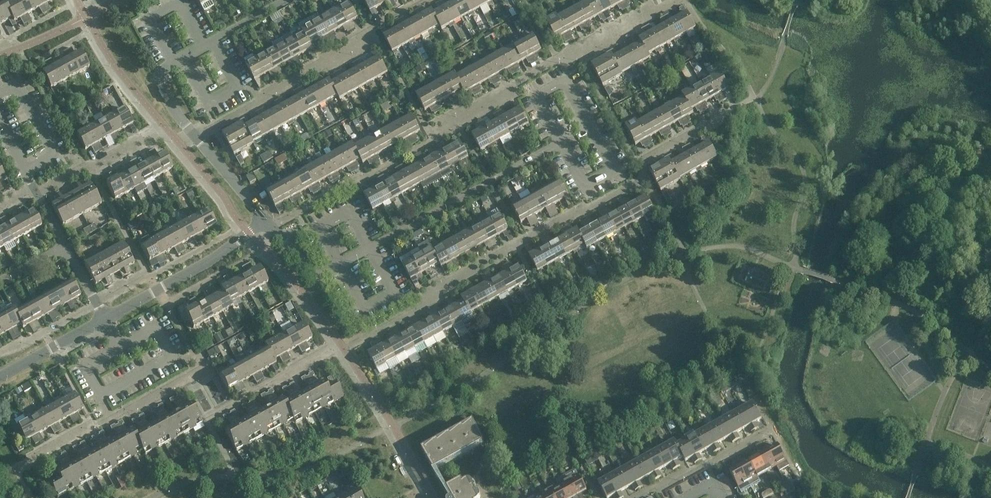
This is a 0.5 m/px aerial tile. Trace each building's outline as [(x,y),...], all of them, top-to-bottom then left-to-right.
[(27,0),(17,0),(15,1),(28,23),(32,21),(28,14),(34,11),(27,0)] [(40,0),(27,0),(34,11),(39,8),(43,15),(47,12),(40,0)] [(53,0),(40,0),(47,12),(51,10),(47,3),(53,0)] [(205,12),(215,7),(211,0),(198,0),(205,12)] [(377,0),(364,0),(374,19),(375,19),(375,18),(378,16),(375,10),(380,6),(377,0)] [(389,0),(377,0),(380,6),(386,3),(390,10),(393,8),(389,0)] [(393,8),(397,6),(394,0),(389,0),(393,8)] [(453,4),(447,7),(444,0),(443,0),(439,2),(453,26),(456,25),(454,23),(461,19),(453,4)] [(463,0),(458,0),(453,4),(461,19),(468,15),(469,17),(472,16),(463,0)] [(476,0),(463,0),(472,16),(475,14),(473,12),(480,8),(476,0)] [(488,0),(476,0),(480,8),(487,4),(488,7),(491,5),(488,0)] [(596,0),(592,0),(586,3),(594,19),(600,16),(603,22),(607,20),(596,0)] [(609,0),(596,0),(607,20),(611,18),(607,11),(613,8),(609,0)] [(621,0),(609,0),(613,8),(619,5),(622,12),(626,10),(621,0)] [(626,10),(630,8),(627,1),(628,0),(621,0),(626,10)] [(28,23),(15,1),(7,6),(6,6),(14,21),(20,18),(24,25),(28,23)] [(6,6),(7,6),(5,2),(0,5),(0,18),(3,23),(9,20),(12,27),(16,25),(14,21),(6,6)] [(453,26),(439,2),(435,4),(439,11),(434,14),(440,26),(442,30),(449,26),(450,28),(453,26)] [(594,19),(586,3),(579,7),(577,5),(575,6),(588,31),(592,28),(589,22),(594,19)] [(358,19),(349,4),(342,7),(341,5),(338,7),(352,31),(356,29),(352,22),(358,19)] [(588,31),(575,6),(572,8),(573,10),(567,14),(575,29),(581,26),(584,33),(588,31)] [(696,28),(684,6),(679,9),(683,15),(678,19),(686,34),(693,30),(694,32),(697,31),(696,29),(696,28)] [(352,31),(338,7),(336,8),(337,10),(330,14),(339,29),(344,26),(348,33),(352,31)] [(440,26),(434,14),(432,10),(426,14),(422,7),(418,9),(432,33),(435,32),(433,30),(440,26)] [(432,33),(418,9),(414,11),(418,18),(413,21),(421,36),(428,32),(429,35),(432,33)] [(575,29),(567,14),(560,18),(557,12),(554,13),(569,41),(573,39),(570,32),(575,29)] [(569,41),(554,13),(552,15),(553,17),(546,21),(556,40),(562,36),(565,43),(569,41)] [(333,41),(321,19),(318,14),(308,19),(311,25),(320,40),(325,37),(329,44),(333,41)] [(330,14),(321,19),(333,41),(337,39),(333,32),(339,29),(330,14)] [(686,34),(678,19),(672,22),(668,15),(664,17),(678,42),(680,40),(679,38),(686,34)] [(421,36),(413,21),(407,24),(403,17),(400,19),(413,44),(416,42),(414,40),(421,36)] [(678,42),(664,17),(660,19),(664,26),(659,29),(667,44),(674,41),(675,43),(678,42)] [(320,40),(311,25),(308,19),(298,25),(300,28),(301,28),(302,30),(301,30),(302,31),(314,52),(318,50),(314,43),(320,40)] [(413,44),(400,19),(396,22),(399,28),(394,31),(402,47),(409,43),(410,45),(413,44)] [(667,44),(659,29),(653,32),(649,25),(645,27),(659,52),(662,51),(660,48),(667,44)] [(659,52),(645,27),(641,30),(645,36),(639,40),(641,43),(642,43),(648,55),(649,55),(655,51),(656,53),(659,52)] [(314,52),(302,31),(301,30),(302,30),(301,28),(300,28),(291,33),(294,39),(303,54),(309,51),(312,57),(316,55),(314,52)] [(402,47),(394,31),(388,34),(385,28),(380,30),(393,52),(394,54),(397,53),(395,51),(402,47)] [(541,51),(533,36),(526,40),(524,37),(522,39),(535,63),(539,61),(535,54),(541,51)] [(297,66),(283,42),(284,41),(282,38),(272,44),(275,49),(284,64),(289,61),(293,68),(297,66)] [(294,39),(287,42),(286,40),(284,41),(283,42),(297,66),(301,64),(297,57),(303,54),(294,39)] [(535,63),(522,39),(519,40),(520,43),(514,46),(522,62),(528,59),(531,65),(535,63)] [(648,55),(642,43),(641,43),(636,46),(632,39),(628,41),(642,66),(645,64),(643,62),(651,58),(649,55),(648,55)] [(642,66),(628,41),(624,44),(628,50),(623,54),(631,69),(638,65),(639,67),(642,66)] [(522,62),(514,46),(507,50),(506,48),(503,49),(516,74),(520,72),(516,65),(522,62)] [(90,67),(81,51),(75,55),(71,48),(67,50),(80,72),(90,67)] [(284,64),(275,49),(268,53),(267,51),(264,52),(278,76),(282,74),(278,68),(284,64)] [(516,74),(503,49),(500,51),(501,53),(495,57),(503,72),(509,69),(512,76),(516,74)] [(80,72),(67,50),(63,52),(67,59),(62,62),(70,77),(80,72)] [(631,69),(623,54),(617,57),(613,50),(609,52),(611,55),(622,75),(623,77),(625,75),(624,73),(631,69)] [(388,73),(376,51),(371,53),(375,60),(370,63),(378,78),(385,75),(386,77),(389,75),(388,73)] [(278,76),(264,52),(262,54),(263,56),(256,60),(265,75),(270,72),(274,79),(278,76)] [(622,75),(611,55),(592,66),(593,69),(590,71),(593,77),(597,75),(603,86),(622,75)] [(503,72),(495,57),(488,61),(487,58),(484,60),(497,84),(501,82),(498,75),(503,72)] [(70,77),(62,62),(56,65),(52,58),(48,60),(61,83),(70,77)] [(378,78),(370,63),(364,66),(360,59),(356,62),(370,86),(372,84),(371,82),(378,78)] [(61,83),(48,60),(45,62),(48,69),(42,73),(51,88),(61,83)] [(265,75),(256,60),(249,63),(248,61),(245,63),(247,65),(246,65),(259,87),(263,85),(259,78),(265,75)] [(497,84),(484,60),(481,61),(483,63),(476,67),(484,83),(490,79),(494,86),(497,84)] [(370,86),(356,62),(352,64),(356,71),(351,74),(359,89),(366,85),(367,87),(370,86)] [(484,83),(476,67),(469,71),(468,69),(465,70),(478,95),(482,93),(478,86),(484,83)] [(359,89),(351,74),(345,77),(341,70),(337,72),(351,96),(354,95),(352,93),(359,89)] [(478,95),(465,70),(462,72),(464,74),(457,78),(463,90),(465,93),(471,90),(474,97),(478,95)] [(351,96),(337,72),(334,74),(337,81),(332,84),(338,96),(340,100),(347,96),(348,98),(351,96)] [(463,90),(457,78),(455,74),(448,78),(447,76),(444,77),(457,102),(461,99),(458,93),(463,90)] [(729,89),(721,74),(713,78),(712,75),(710,77),(723,101),(727,99),(723,92),(729,89)] [(338,96),(332,84),(330,80),(324,84),(321,77),(317,79),(330,103),(333,102),(331,100),(338,96)] [(457,102),(444,77),(441,79),(443,81),(436,85),(444,100),(450,97),(454,104),(457,102)] [(723,101),(710,77),(707,78),(708,80),(702,84),(710,100),(715,97),(719,103),(723,101)] [(330,103),(317,79),(313,81),(317,88),(311,91),(319,106),(326,102),(327,105),(330,103)] [(710,100),(702,84),(695,88),(693,86),(691,87),(704,112),(708,110),(704,103),(710,100)] [(444,100),(436,85),(429,89),(428,86),(425,88),(439,112),(442,110),(439,103),(444,100)] [(319,106),(311,91),(305,94),(301,87),(298,90),(311,114),(314,112),(312,110),(319,106)] [(704,112),(691,87),(688,89),(689,91),(682,95),(684,98),(691,110),(696,107),(700,114),(704,112)] [(439,112),(425,88),(422,89),(424,91),(416,95),(425,111),(431,107),(435,114),(439,112)] [(311,114),(298,90),(294,92),(297,99),(292,102),(300,117),(307,113),(308,115),(311,114)] [(300,117),(292,102),(286,105),(283,98),(279,100),(292,124),(295,123),(293,121),(300,117)] [(693,113),(691,110),(684,98),(678,102),(676,100),(674,101),(687,126),(691,123),(687,117),(693,113)] [(292,124),(279,100),(275,102),(278,109),(273,112),(281,127),(288,124),(289,126),(292,124)] [(687,126),(674,101),(671,102),(672,105),(665,109),(674,124),(680,121),(683,128),(687,126)] [(529,124),(517,102),(516,102),(516,103),(512,105),(516,111),(511,114),(519,130),(526,126),(527,128),(530,127),(529,124)] [(133,123),(125,108),(115,114),(123,129),(129,126),(133,133),(137,131),(133,124),(133,123)] [(281,127),(273,112),(267,115),(264,108),(260,110),(273,135),(276,133),(274,131),(281,127)] [(674,124),(665,109),(658,112),(657,110),(655,112),(668,136),(672,134),(668,127),(674,124)] [(273,135),(260,110),(256,113),(260,119),(254,123),(262,138),(269,134),(270,136),(273,135)] [(519,130),(511,114),(505,118),(501,111),(497,113),(511,137),(514,136),(512,133),(519,130)] [(668,136),(655,112),(652,113),(653,115),(647,119),(655,135),(660,131),(664,138),(668,136)] [(511,137),(497,113),(494,115),(497,122),(492,125),(500,140),(507,136),(508,139),(511,137)] [(123,129),(115,114),(105,119),(118,141),(122,139),(118,132),(123,129)] [(420,132),(412,116),(405,120),(403,118),(401,119),(414,144),(418,142),(414,135),(420,132)] [(655,135),(647,119),(640,123),(637,117),(634,119),(649,147),(653,144),(649,138),(655,135)] [(118,141),(105,119),(96,124),(104,139),(110,136),(114,143),(118,141)] [(262,138),(254,123),(248,126),(245,119),(241,121),(242,124),(253,144),(254,145),(257,144),(256,141),(262,138)] [(414,144),(401,119),(398,121),(399,123),(393,127),(401,142),(407,139),(410,146),(414,144)] [(649,147),(634,119),(631,120),(633,123),(625,127),(635,145),(641,142),(645,149),(649,147)] [(500,140),(492,125),(486,128),(482,121),(478,123),(492,147),(495,146),(494,144),(500,140)] [(492,147),(478,123),(475,125),(478,132),(472,135),(481,151),(488,147),(490,149),(492,147)] [(104,139),(96,124),(87,129),(99,151),(103,149),(99,142),(104,139)] [(253,144),(242,124),(223,135),(225,138),(221,140),(225,146),(228,144),(234,155),(253,144)] [(401,142),(393,127),(386,131),(385,128),(382,130),(395,154),(399,152),(396,145),(401,142)] [(99,151),(87,129),(77,135),(85,150),(91,147),(95,154),(99,151)] [(395,154),(382,130),(379,131),(381,134),(374,137),(382,153),(388,150),(391,156),(395,154)] [(469,158),(456,135),(456,136),(452,138),(456,145),(450,148),(459,163),(466,159),(467,162),(470,160),(468,158),(469,158)] [(718,158),(705,136),(701,138),(705,145),(699,148),(708,164),(715,160),(716,162),(719,161),(717,158),(718,158)] [(382,153),(374,137),(367,141),(366,139),(363,140),(376,165),(380,163),(377,156),(382,153)] [(376,165),(363,140),(360,142),(362,144),(355,148),(361,160),(363,163),(369,160),(373,167),(376,165)] [(459,163),(450,148),(445,151),(440,142),(436,144),(451,171),(453,169),(452,167),(459,163)] [(361,160),(355,148),(353,144),(346,148),(345,146),(342,147),(356,172),(359,170),(356,163),(361,160)] [(451,171),(436,144),(432,147),(437,155),(432,158),(443,179),(452,173),(451,171)] [(708,164),(699,148),(694,151),(690,144),(686,147),(700,171),(702,170),(701,167),(708,164)] [(356,172),(342,147),(339,149),(341,151),(334,155),(342,170),(348,167),(352,174),(356,172)] [(700,171),(686,147),(682,149),(686,156),(680,159),(689,174),(696,170),(697,173),(700,171)] [(173,168),(164,153),(158,156),(154,149),(151,151),(163,174),(173,168)] [(261,156),(265,162),(274,156),(270,150),(261,156)] [(163,174),(151,151),(147,154),(150,160),(145,163),(153,179),(163,174)] [(443,179),(432,158),(426,161),(421,153),(417,155),(433,184),(443,179)] [(342,170),(334,155),(327,159),(326,156),(323,158),(336,182),(340,180),(337,173),(342,170)] [(433,184),(417,155),(413,157),(418,166),(413,168),(421,184),(424,189),(433,184)] [(689,174),(680,159),(675,162),(671,155),(667,157),(669,160),(680,180),(681,182),(683,180),(682,178),(689,174)] [(244,163),(240,156),(236,158),(240,166),(244,163)] [(336,182),(323,158),(320,159),(322,162),(315,165),(323,181),(329,178),(332,184),(336,182)] [(153,179),(145,163),(139,166),(136,160),(132,162),(144,184),(153,179)] [(680,180),(669,160),(650,171),(651,174),(648,176),(651,182),(655,180),(661,191),(680,180)] [(144,184),(132,162),(128,164),(131,171),(126,174),(134,189),(144,184)] [(323,181),(315,165),(308,169),(307,167),(304,168),(318,193),(321,191),(318,184),(323,181)] [(421,184),(413,168),(407,172),(403,165),(399,167),(412,192),(415,190),(414,188),(421,184)] [(412,192),(399,167),(395,169),(399,176),(393,179),(402,195),(409,191),(410,193),(412,192)] [(318,193),(304,168),(301,170),(303,172),(296,176),(304,191),(310,188),(314,195),(318,193)] [(134,189),(126,174),(120,177),(117,170),(113,172),(125,194),(134,189)] [(125,194),(113,172),(109,174),(112,181),(107,184),(115,200),(125,194)] [(256,181),(253,174),(247,177),(250,184),(256,181)] [(402,195),(393,179),(388,182),(384,175),(380,178),(394,202),(396,201),(395,198),(402,195)] [(304,191),(296,176),(289,180),(288,177),(285,179),(299,203),(302,201),(299,194),(304,191)] [(394,202),(380,178),(376,180),(380,187),(374,190),(383,205),(390,201),(391,203),(394,202)] [(299,203),(285,179),(282,180),(284,182),(277,186),(285,202),(291,198),(295,205),(299,203)] [(573,204),(561,181),(560,182),(559,179),(556,181),(558,183),(551,187),(559,202),(565,199),(569,206),(572,204),(573,204)] [(101,204),(90,184),(85,187),(82,181),(73,187),(76,192),(71,195),(73,198),(82,215),(101,204)] [(285,202),(277,186),(270,190),(269,188),(266,189),(267,191),(267,192),(279,214),(280,214),(283,212),(280,205),(285,202)] [(383,205),(374,190),(369,193),(365,186),(361,188),(373,210),(375,213),(377,211),(376,209),(383,205)] [(559,202),(551,187),(544,191),(543,188),(540,190),(555,216),(558,214),(554,205),(559,202)] [(654,212),(642,189),(641,190),(640,188),(637,190),(641,199),(636,202),(644,217),(651,213),(652,216),(655,214),(654,212)] [(555,216),(540,190),(537,191),(539,194),(532,197),(540,213),(546,210),(551,218),(555,216)] [(82,215),(73,198),(71,195),(66,197),(63,192),(54,197),(57,203),(52,205),(63,226),(82,215)] [(671,199),(667,192),(663,194),(667,202),(671,199)] [(540,213),(532,197),(525,201),(524,199),(521,200),(535,225),(539,223),(535,216),(540,213)] [(644,217),(636,202),(630,205),(626,198),(623,200),(636,224),(639,223),(637,221),(644,217)] [(535,225),(521,200),(519,202),(520,204),(513,208),(521,223),(527,220),(531,227),(535,225)] [(636,224),(623,200),(619,202),(622,209),(617,212),(625,227),(632,224),(633,226),(636,224)] [(42,225),(33,210),(27,213),(24,207),(20,209),(32,231),(42,225)] [(625,227),(617,212),(611,215),(608,208),(604,210),(617,235),(620,234),(618,231),(625,227)] [(32,231),(20,209),(16,211),(20,218),(14,221),(22,236),(32,231)] [(509,230),(500,215),(497,209),(487,215),(490,220),(499,235),(504,233),(508,239),(512,237),(512,236),(514,234),(511,228),(509,230)] [(617,235),(604,210),(603,211),(602,209),(599,211),(603,219),(598,223),(606,238),(613,234),(614,236),(617,235)] [(216,225),(208,210),(198,215),(206,230),(212,227),(216,234),(220,232),(216,225)] [(206,230),(198,215),(189,220),(201,242),(205,240),(201,233),(206,230)] [(22,236),(14,221),(8,224),(5,217),(1,219),(13,241),(22,236)] [(1,219),(0,220),(0,227),(1,228),(0,229),(0,240),(4,247),(13,241),(1,219)] [(606,238),(598,223),(592,226),(588,219),(584,221),(598,246),(601,244),(599,242),(606,238)] [(201,242),(189,220),(179,225),(188,241),(193,238),(197,244),(201,242)] [(499,235),(490,220),(483,224),(482,222),(480,223),(493,248),(497,245),(493,239),(499,235)] [(598,246),(584,221),(581,223),(584,230),(579,233),(585,245),(587,249),(594,245),(595,247),(598,246)] [(493,248),(480,223),(477,225),(478,227),(471,231),(480,246),(485,243),(489,250),(493,248)] [(98,230),(95,224),(89,227),(92,233),(98,230)] [(188,241),(179,225),(170,231),(182,253),(186,251),(182,244),(188,241)] [(577,252),(564,228),(563,226),(559,228),(564,237),(558,240),(566,255),(573,252),(574,254),(577,252)] [(585,245),(579,233),(577,229),(571,233),(568,226),(564,228),(577,252),(580,251),(578,249),(585,245)] [(92,233),(89,227),(84,230),(87,236),(92,233)] [(182,253),(170,231),(160,236),(169,251),(174,248),(178,255),(182,253)] [(480,246),(471,231),(465,234),(463,232),(461,234),(474,258),(478,256),(474,249),(480,246)] [(103,239),(100,233),(94,236),(97,242),(103,239)] [(474,258),(461,234),(458,235),(459,237),(452,241),(461,257),(466,253),(470,260),(474,258)] [(97,242),(94,236),(89,239),(92,245),(97,242)] [(169,251),(160,236),(151,241),(163,263),(167,261),(163,254),(169,251)] [(566,255),(558,240),(553,243),(549,236),(545,239),(558,263),(561,262),(560,259),(566,255)] [(558,263),(545,239),(544,237),(540,239),(542,243),(545,247),(539,251),(548,266),(554,262),(556,264),(558,263)] [(163,263),(151,241),(141,247),(149,262),(155,258),(159,265),(163,263)] [(461,257),(452,241),(445,245),(444,243),(442,244),(455,269),(459,267),(455,260),(461,257)] [(134,264),(123,243),(104,254),(115,274),(120,272),(123,277),(132,272),(129,266),(134,264)] [(455,269),(442,244),(439,246),(440,248),(434,251),(433,252),(440,264),(439,264),(441,267),(447,264),(451,271),(455,269)] [(548,266),(539,251),(533,254),(530,247),(526,249),(525,249),(538,271),(539,273),(542,272),(541,270),(548,266)] [(435,277),(434,276),(421,251),(419,248),(409,254),(412,259),(413,259),(421,274),(426,271),(431,279),(435,277)] [(440,264),(433,252),(434,251),(432,248),(425,252),(423,250),(421,251),(434,276),(438,273),(434,267),(439,264),(440,264)] [(115,274),(104,254),(85,265),(96,285),(101,282),(104,288),(113,282),(110,277),(115,274)] [(413,259),(412,259),(406,262),(405,260),(402,262),(403,264),(415,286),(416,286),(415,286),(419,284),(415,277),(421,274),(413,259)] [(268,282),(260,267),(254,270),(250,263),(246,265),(258,288),(268,282)] [(527,282),(519,266),(513,270),(509,263),(505,265),(519,289),(521,288),(520,286),(527,282)] [(258,288),(246,265),(242,268),(246,274),(240,277),(249,293),(258,288)] [(519,289),(505,265),(501,267),(505,274),(499,277),(508,292),(515,289),(516,291),(519,289)] [(508,292),(499,277),(494,280),(490,273),(486,275),(500,300),(502,298),(501,296),(508,292)] [(249,293),(240,277),(235,281),(231,274),(227,276),(239,298),(249,293)] [(500,300),(486,275),(482,278),(486,284),(481,288),(489,303),(496,299),(497,301),(500,300)] [(239,298),(227,276),(223,278),(227,285),(221,288),(223,292),(223,291),(230,303),(239,298)] [(81,296),(72,281),(62,286),(75,308),(79,306),(75,299),(81,296)] [(489,303),(481,288),(475,291),(471,284),(467,286),(481,310),(483,309),(482,307),(489,303)] [(75,308),(62,286),(53,291),(61,307),(67,304),(71,310),(75,308)] [(481,310),(467,286),(463,288),(467,295),(461,298),(463,302),(464,301),(470,313),(471,313),(477,309),(478,312),(481,310)] [(223,291),(223,292),(218,294),(214,288),(210,290),(222,312),(232,306),(230,303),(223,291)] [(222,312),(210,290),(206,292),(210,299),(204,302),(213,317),(222,312)] [(61,307),(53,291),(44,297),(56,319),(57,320),(61,318),(56,310),(61,307)] [(56,319),(44,297),(34,302),(43,317),(48,314),(53,323),(57,320),(56,319)] [(213,317),(204,302),(199,305),(195,298),(191,300),(203,322),(213,317)] [(470,313),(464,301),(463,302),(458,305),(454,298),(450,300),(464,324),(466,323),(465,321),(473,316),(471,313),(470,313)] [(203,322),(191,300),(187,302),(191,309),(185,313),(180,315),(184,323),(189,320),(194,328),(203,322)] [(464,324),(450,300),(446,302),(450,309),(445,312),(453,327),(460,323),(461,326),(464,324)] [(43,317),(34,302),(25,307),(38,331),(42,329),(37,320),(43,317)] [(21,324),(15,312),(13,309),(11,304),(1,310),(17,338),(21,336),(16,327),(21,324)] [(38,331),(25,307),(15,312),(21,324),(23,328),(29,325),(34,333),(38,331)] [(453,327),(445,312),(439,315),(435,308),(431,310),(445,335),(447,333),(446,331),(453,327)] [(1,310),(0,310),(0,330),(2,335),(8,332),(13,340),(17,338),(1,310)] [(445,335),(431,310),(427,313),(431,319),(426,322),(434,338),(441,334),(442,336),(445,335)] [(434,338),(426,322),(420,326),(416,319),(412,321),(426,345),(428,344),(427,342),(434,338)] [(426,345),(412,321),(408,323),(412,330),(406,333),(415,348),(422,344),(423,347),(426,345)] [(312,339),(304,323),(294,329),(306,351),(310,349),(306,342),(312,339)] [(306,351),(294,329),(284,334),(293,349),(298,346),(302,353),(306,351)] [(415,348),(406,333),(401,336),(397,329),(393,331),(408,357),(417,352),(415,348)] [(408,357),(393,331),(390,333),(393,340),(388,343),(398,362),(408,357)] [(293,349),(284,334),(275,339),(287,362),(291,359),(287,352),(293,349)] [(287,362),(275,339),(265,345),(267,348),(274,360),(279,357),(283,364),(287,362)] [(398,362),(388,343),(382,346),(378,340),(374,342),(389,368),(398,362)] [(389,368),(374,342),(371,344),(374,351),(368,354),(377,370),(374,371),(376,375),(389,368)] [(276,363),(274,360),(267,348),(258,353),(266,369),(272,365),(276,372),(280,370),(276,363)] [(266,369),(258,353),(248,359),(261,381),(265,379),(261,372),(266,369)] [(261,381),(248,359),(239,364),(247,379),(253,376),(257,383),(261,381)] [(247,379),(239,364),(229,369),(242,391),(245,389),(242,382),(247,379)] [(242,391),(229,369),(219,375),(228,390),(234,387),(237,393),(242,391)] [(344,397),(337,385),(332,376),(327,379),(331,385),(326,388),(334,402),(344,397)] [(34,379),(38,387),(43,384),(39,377),(34,379)] [(334,402),(326,388),(323,381),(317,384),(314,378),(311,380),(314,386),(313,387),(324,407),(334,402)] [(324,407),(313,387),(312,387),(309,381),(305,383),(309,389),(303,392),(315,413),(324,407)] [(315,413),(303,392),(298,395),(295,389),(292,390),(295,397),(294,397),(305,418),(315,413)] [(305,418),(294,397),(293,398),(290,391),(286,393),(290,399),(285,402),(284,402),(294,419),(293,419),(296,423),(305,418)] [(83,409),(75,394),(65,399),(77,422),(81,419),(77,412),(83,409)] [(294,419),(284,402),(285,402),(282,398),(277,401),(273,395),(270,397),(273,403),(272,404),(284,424),(293,419),(294,419)] [(284,424),(272,404),(268,398),(265,400),(268,406),(263,409),(275,430),(284,424)] [(77,422),(65,399),(55,404),(64,420),(69,417),(73,424),(77,422)] [(203,423),(191,402),(186,405),(182,399),(179,401),(182,407),(181,408),(193,429),(203,423)] [(193,429),(181,408),(177,402),(174,404),(177,410),(172,413),(184,434),(193,429)] [(762,419),(753,403),(743,409),(755,430),(759,428),(755,422),(762,419)] [(64,420),(55,404),(46,410),(53,423),(58,432),(62,430),(58,423),(64,420)] [(275,430),(263,409),(258,412),(255,406),(251,408),(254,414),(265,435),(275,430)] [(265,435),(254,414),(253,414),(249,408),(246,410),(249,416),(244,419),(246,423),(256,440),(265,435)] [(755,430),(743,409),(734,414),(742,430),(748,426),(752,432),(755,430)] [(53,423),(46,410),(37,415),(45,430),(50,427),(54,434),(58,432),(53,423)] [(184,434),(172,413),(167,416),(163,410),(160,412),(163,418),(174,439),(184,434)] [(174,439),(163,418),(162,419),(158,413),(155,414),(158,420),(153,423),(165,444),(174,439)] [(742,430),(734,414),(724,419),(736,441),(740,439),(737,433),(742,430)] [(45,430),(37,415),(27,420),(39,442),(43,440),(39,433),(45,430)] [(256,440),(246,423),(244,419),(239,422),(236,416),(232,418),(236,424),(235,424),(246,445),(256,440)] [(246,445),(235,424),(234,425),(230,419),(227,421),(230,427),(225,430),(236,451),(246,445)] [(736,441),(724,419),(715,424),(724,440),(729,437),(733,443),(736,441)] [(39,442),(27,420),(17,426),(26,441),(32,438),(35,445),(39,442)] [(165,444),(153,423),(148,426),(145,420),(141,422),(144,428),(144,429),(155,449),(165,444)] [(433,471),(485,442),(473,421),(471,423),(469,423),(466,425),(464,426),(459,431),(458,430),(456,431),(451,435),(450,434),(445,436),(446,437),(443,438),(438,442),(437,441),(433,443),(433,444),(431,445),(425,449),(425,448),(422,450),(433,471)] [(155,449),(144,429),(143,429),(139,423),(136,425),(139,431),(134,434),(143,451),(145,455),(155,449)] [(724,440),(715,424),(705,430),(717,451),(721,449),(718,443),(724,440)] [(143,451),(134,434),(132,430),(127,433),(123,427),(120,429),(123,435),(122,435),(134,456),(143,451)] [(134,456),(122,435),(121,436),(118,430),(115,431),(118,438),(113,440),(124,461),(134,456)] [(717,451),(705,430),(696,435),(705,451),(711,447),(714,453),(717,451)] [(705,451),(696,435),(687,440),(698,462),(702,460),(699,454),(705,451)] [(124,461),(113,440),(108,443),(104,437),(101,439),(104,445),(103,446),(115,466),(124,461)] [(115,466),(103,446),(99,440),(96,442),(99,448),(94,451),(105,472),(115,466)] [(687,440),(677,445),(683,457),(685,461),(692,458),(695,463),(698,462),(687,440)] [(683,457),(677,445),(675,441),(665,446),(677,468),(680,466),(677,460),(683,457)] [(24,449),(20,442),(15,445),(19,452),(24,449)] [(787,461),(778,445),(768,451),(777,467),(787,461)] [(677,468),(665,446),(656,452),(664,467),(670,464),(673,470),(677,468)] [(105,472),(94,451),(89,454),(85,448),(82,449),(85,456),(84,456),(96,477),(105,472)] [(96,477),(84,456),(84,457),(80,450),(77,452),(80,458),(75,461),(87,482),(96,477)] [(777,467),(768,451),(759,456),(767,472),(777,467)] [(664,467),(656,452),(646,457),(658,478),(662,476),(658,471),(664,467)] [(767,472),(759,456),(749,461),(758,477),(767,472)] [(658,478),(646,457),(637,462),(645,478),(651,475),(654,480),(658,478)] [(87,482),(75,461),(70,464),(67,458),(63,460),(66,466),(77,487),(87,482)] [(77,487),(66,466),(65,467),(61,461),(58,463),(61,469),(56,472),(59,479),(60,478),(68,492),(77,487)] [(761,482),(758,477),(749,461),(740,467),(751,488),(761,482)] [(645,478),(637,462),(627,467),(639,489),(643,487),(639,481),(645,478)] [(639,489),(627,467),(618,473),(626,488),(632,485),(635,491),(639,489)] [(751,488),(740,467),(730,472),(741,493),(751,488)] [(578,475),(575,470),(565,475),(577,496),(578,497),(584,497),(582,497),(580,494),(587,491),(578,475)] [(618,473),(608,478),(620,497),(622,497),(624,497),(621,492),(626,488),(618,473)] [(565,475),(556,480),(559,486),(566,497),(573,497),(577,496),(565,475)] [(68,492),(60,478),(59,479),(55,481),(54,478),(45,483),(48,488),(51,486),(58,497),(68,492)] [(608,478),(598,483),(606,497),(609,497),(613,496),(615,497),(620,497),(608,478)] [(480,495),(479,492),(478,490),(476,487),(475,485),(473,483),(472,482),(470,481),(469,481),(468,481),(467,481),(466,482),(465,482),(464,483),(463,483),(461,481),(462,481),(461,481),(456,484),(447,488),(447,489),(444,490),(449,497),(480,497),(480,496),(480,495)] [(559,486),(549,491),(553,497),(566,497),(559,486)] [(356,487),(346,493),(349,497),(362,497),(356,487)]
